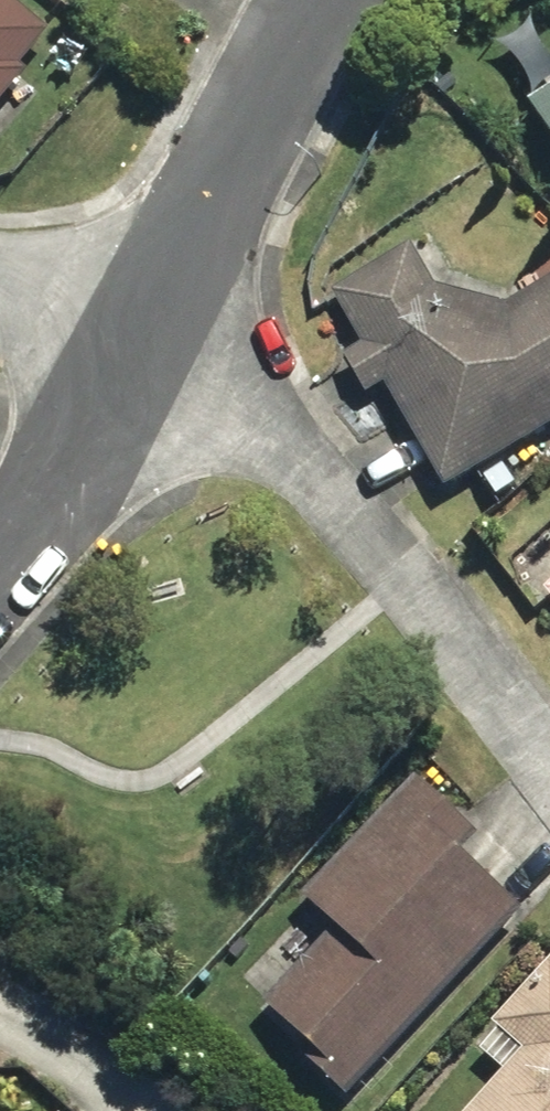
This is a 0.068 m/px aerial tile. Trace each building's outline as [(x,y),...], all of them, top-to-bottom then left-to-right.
[(27,76),(19,69),(50,34),(11,0),(0,0),(0,107),(27,76)] [(549,130),(549,76),(526,92),(549,130)] [(440,252),(426,231),(410,241),(423,262),(440,252)] [(442,478),(549,414),(549,269),(502,298),(429,280),(404,237),(326,283),(442,478)] [(294,1048),(345,1092),(517,905),(454,845),(472,826),(409,768),(299,887),(332,920),(260,997),(304,1037),(294,1048)] [(489,1019),(521,1046),(460,1110),(549,1110),(549,953),(489,1019)]
